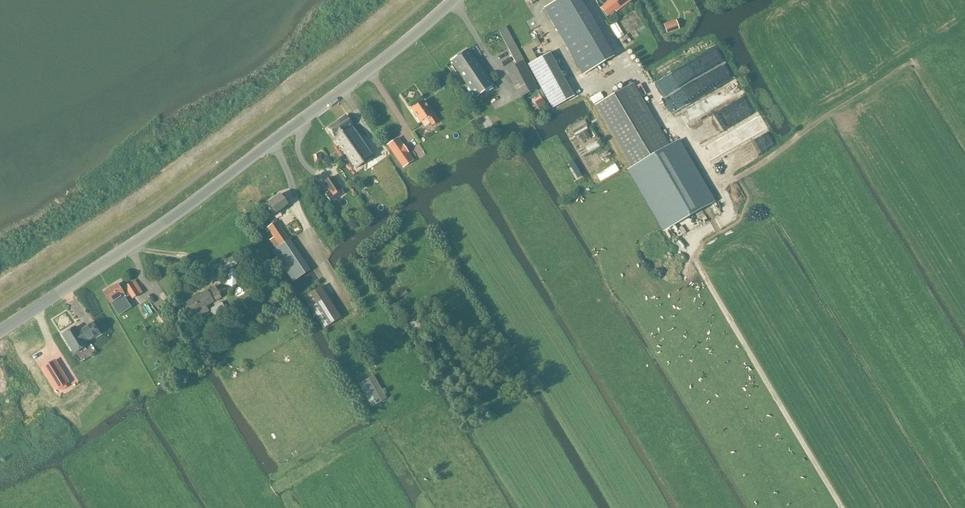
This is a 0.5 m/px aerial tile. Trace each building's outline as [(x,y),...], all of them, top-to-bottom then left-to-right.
[(613,56),(580,0),(557,0),(544,8),(583,74),(613,56)] [(606,3),(613,12),(615,11),(616,12),(630,0),(610,0),(606,3)] [(676,20),(663,24),(667,34),(680,29),(676,20)] [(458,72),(476,60),(469,49),(451,62),(453,65),(452,66),(456,72),(458,71),(458,72)] [(530,63),(528,64),(552,108),(574,97),(549,53),(537,59),(530,63)] [(493,85),(476,60),(458,72),(475,97),(493,85)] [(522,61),(507,70),(512,79),(528,71),(522,61)] [(528,71),(512,79),(521,96),(537,88),(528,71)] [(632,83),(595,105),(632,168),(628,170),(664,229),(711,200),(676,139),(668,144),(632,83)] [(535,102),(539,109),(546,106),(542,98),(535,102)] [(432,125),(437,122),(423,101),(411,110),(419,122),(427,117),(432,125)] [(346,116),(340,120),(345,129),(345,132),(364,162),(373,156),(346,116)] [(345,129),(340,120),(329,127),(355,168),(364,162),(345,132),(345,129)] [(586,129),(579,133),(584,141),(590,137),(586,129)] [(465,144),(472,147),(475,138),(469,135),(465,144)] [(392,152),(403,168),(413,160),(403,145),(392,152)] [(573,160),(569,163),(577,178),(582,175),(573,160)] [(332,176),(323,182),(329,191),(325,194),(328,199),(331,202),(339,197),(337,193),(342,190),(332,176)] [(280,194),(265,205),(272,214),(273,216),(274,215),(274,216),(280,212),(280,211),(288,205),(280,194)] [(293,282),(309,270),(277,222),(266,230),(276,246),(275,247),(276,249),(273,251),(293,282)] [(117,284),(104,292),(110,303),(114,309),(127,301),(125,298),(129,295),(132,299),(139,294),(131,283),(121,290),(117,284)] [(303,295),(312,310),(324,327),(339,317),(319,285),(303,295)] [(206,290),(185,303),(190,310),(192,314),(195,319),(207,312),(204,307),(206,306),(221,297),(215,287),(207,291),(206,290)] [(273,292),(266,296),(270,302),(277,297),(273,292)] [(413,314),(406,318),(414,332),(421,328),(413,314)] [(99,332),(92,321),(81,328),(81,329),(78,331),(75,325),(62,333),(73,352),(86,344),(84,341),(99,332)] [(72,383),(57,359),(45,366),(60,391),(72,383)] [(373,375),(364,381),(377,404),(386,398),(373,375)]
